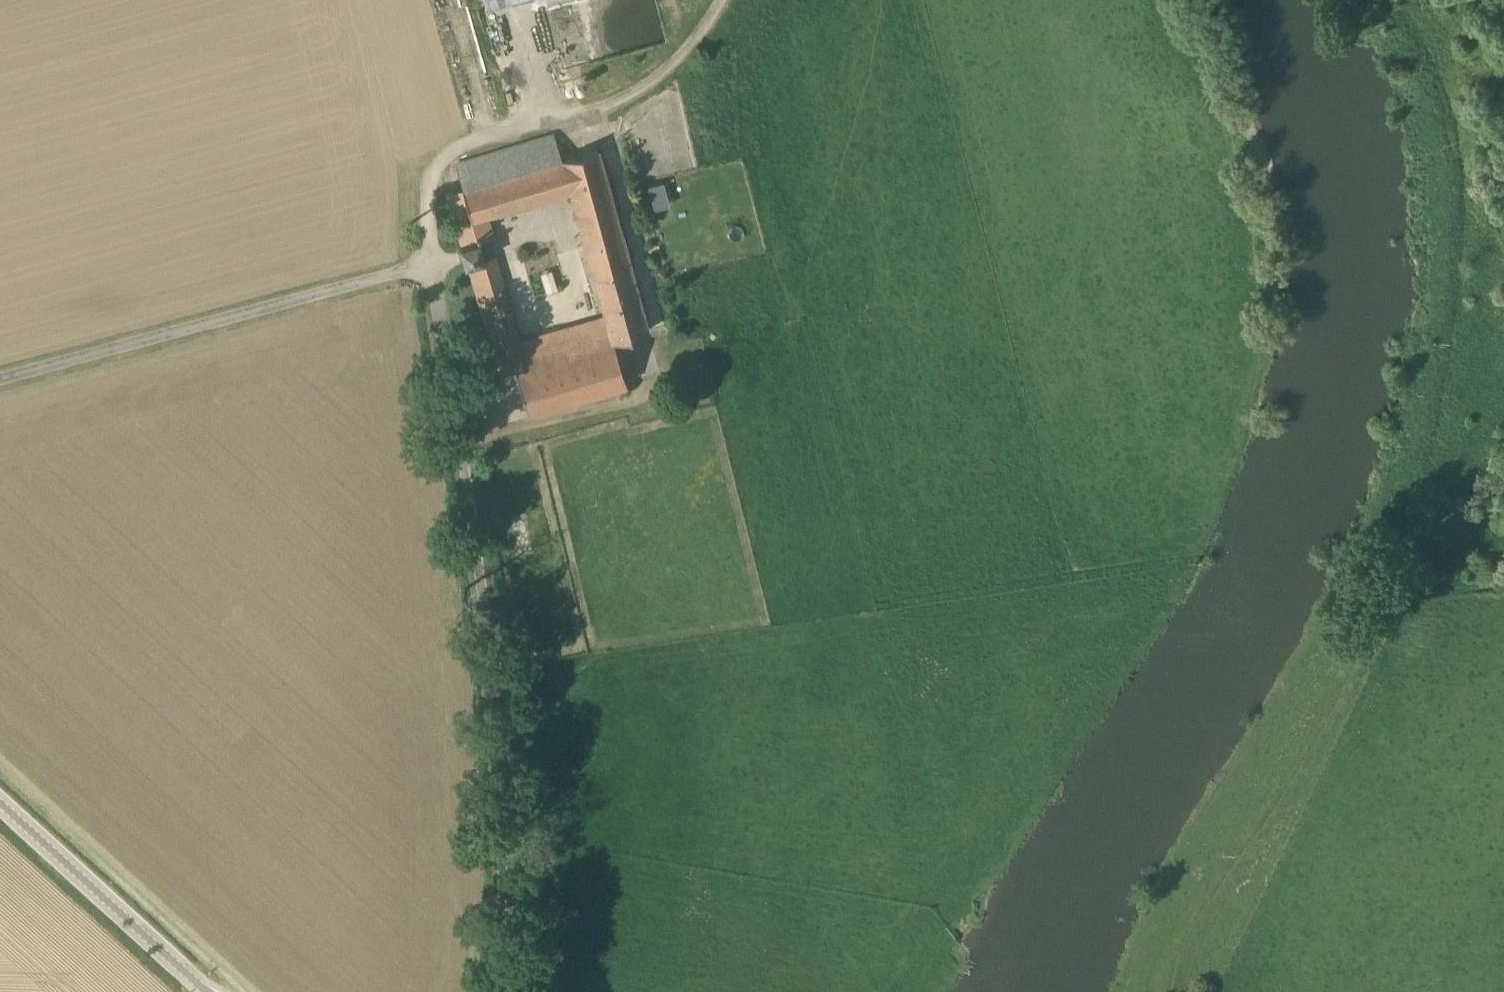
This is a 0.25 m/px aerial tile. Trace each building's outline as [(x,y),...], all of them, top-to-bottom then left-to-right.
[(491,8),(521,0),(489,0),(491,8)] [(597,149),(561,159),(555,136),(456,165),(463,189),(447,194),(462,246),(491,238),(484,215),(571,189),(607,318),(522,345),(496,255),(469,265),(500,374),(516,370),(528,412),(627,383),(614,341),(648,332),(597,149)] [(651,206),(667,205),(664,181),(648,183),(651,206)]
